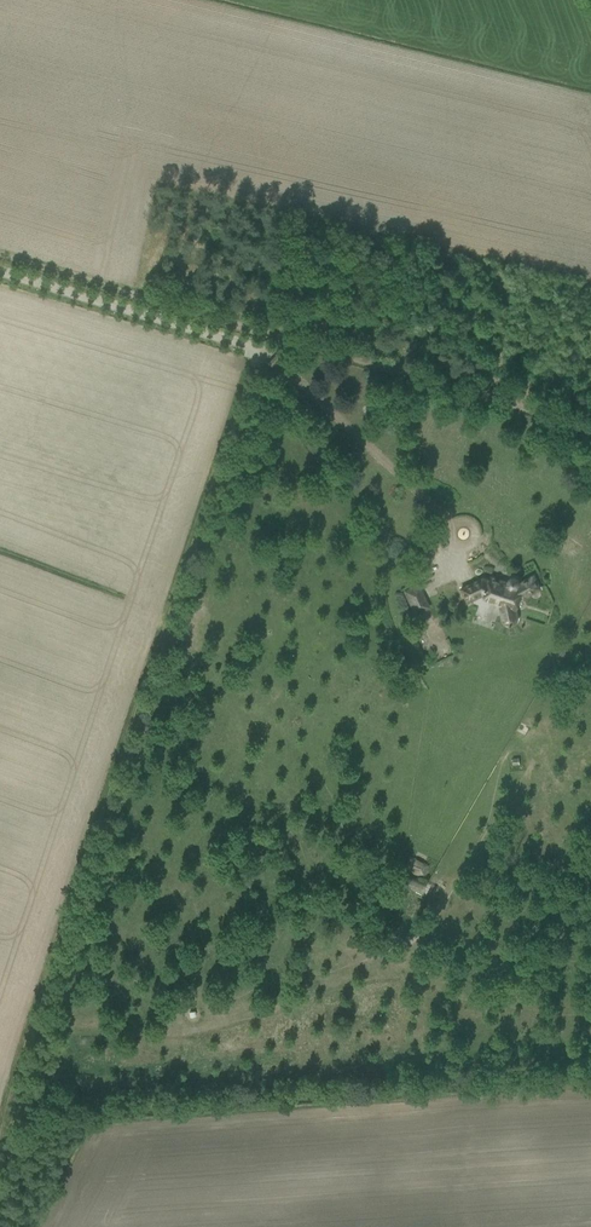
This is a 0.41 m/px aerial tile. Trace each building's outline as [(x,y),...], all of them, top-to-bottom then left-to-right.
[(461,588),(466,599),(467,602),(482,596),(484,597),(483,598),(499,603),(502,620),(502,622),(504,623),(505,625),(507,625),(510,626),(512,625),(514,624),(515,623),(516,621),(517,619),(517,617),(515,609),(516,609),(520,599),(540,589),(533,576),(518,584),(518,581),(518,579),(516,578),(514,577),(511,577),(509,579),(508,580),(506,585),(499,583),(500,580),(491,577),(490,580),(483,578),(461,588)] [(418,583),(401,591),(409,606),(425,598),(418,583)] [(420,626),(412,630),(424,656),(432,652),(420,626)] [(571,758),(559,762),(563,773),(574,769),(571,758)] [(409,857),(404,869),(423,877),(427,865),(409,857)] [(395,882),(422,893),(426,883),(399,872),(395,882)]
